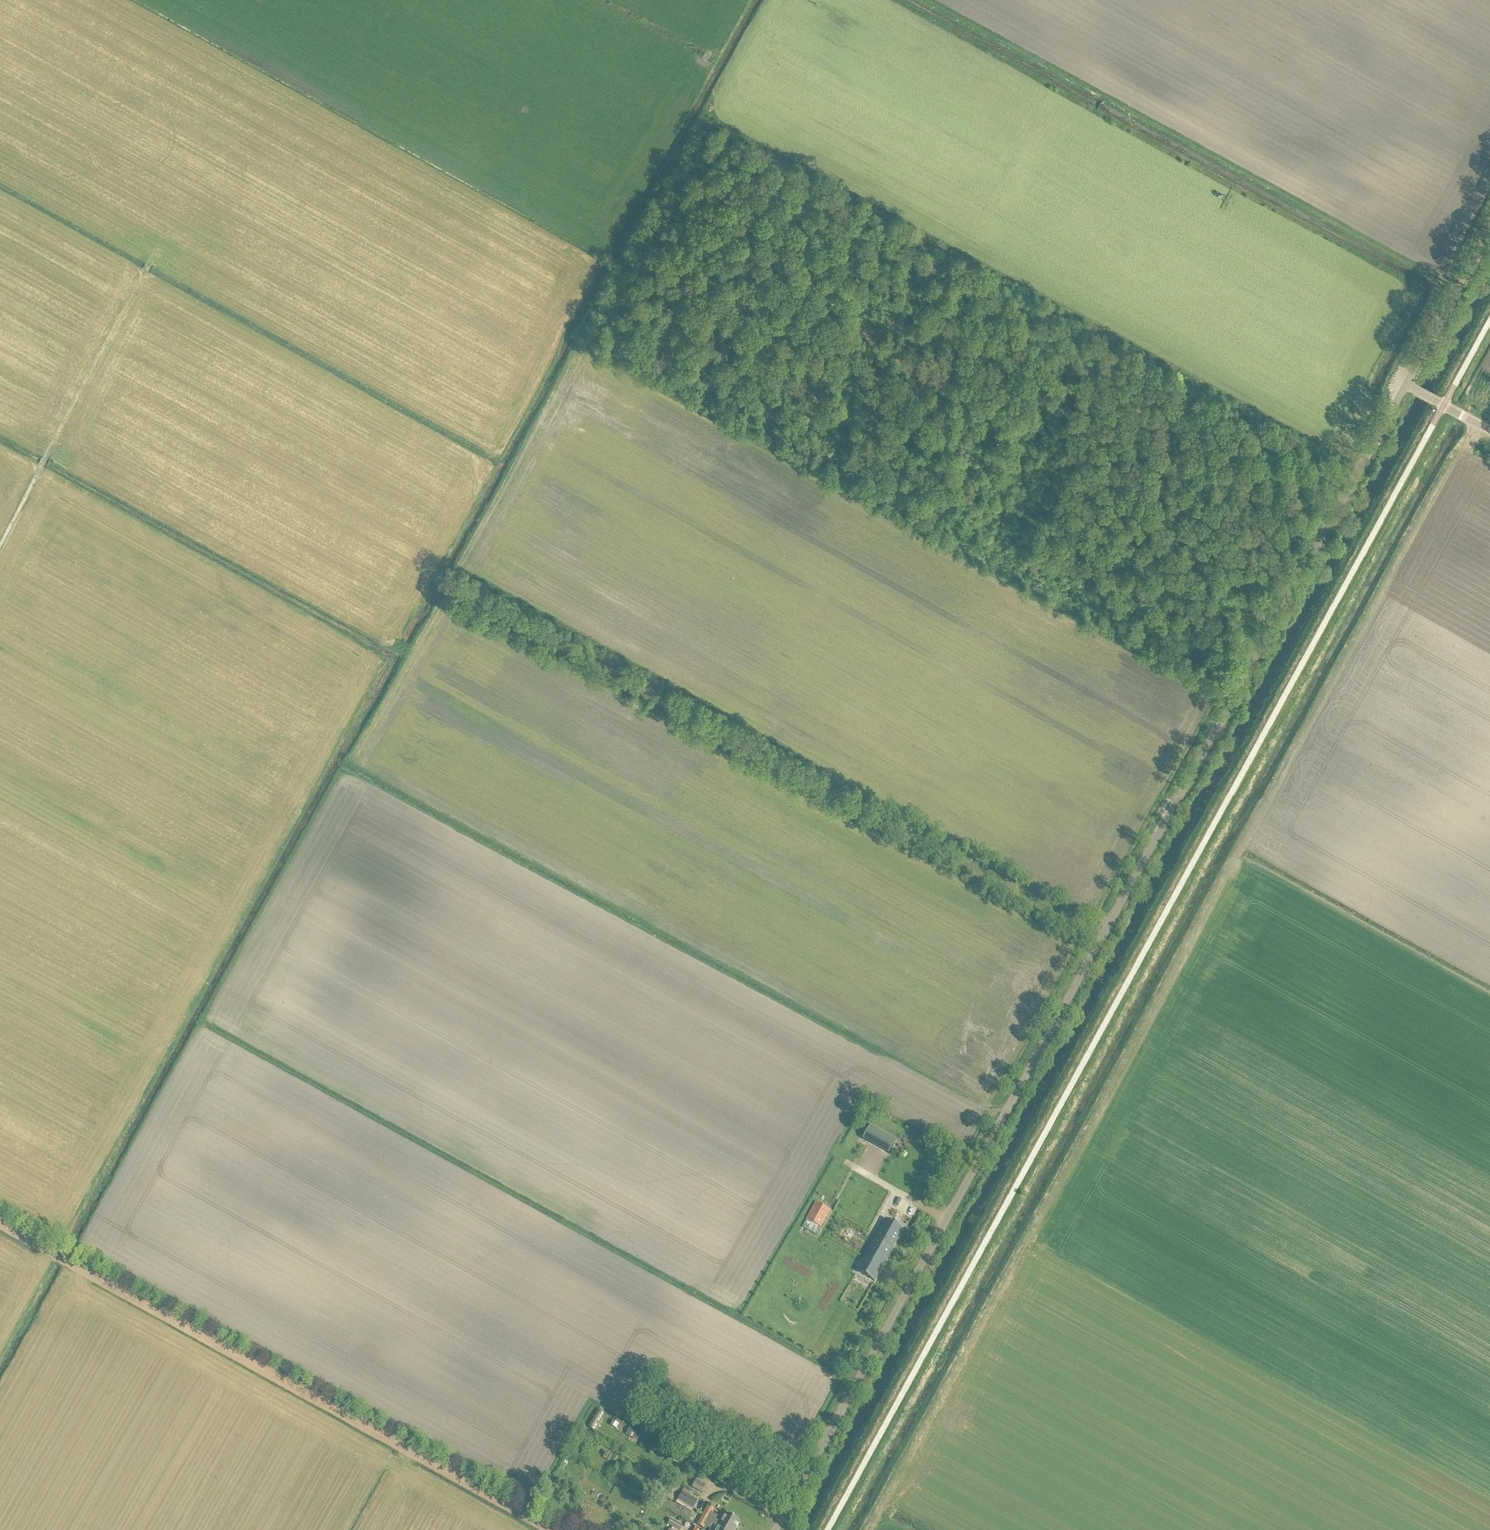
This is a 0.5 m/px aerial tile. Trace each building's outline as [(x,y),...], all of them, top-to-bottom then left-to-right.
[(871,1145),(879,1130),(871,1126),(862,1140),(871,1145)] [(806,1220),(821,1228),(830,1211),(815,1203),(806,1220)] [(904,1230),(885,1220),(856,1272),(874,1282),(904,1230)] [(603,1413),(599,1411),(588,1428),(592,1431),(603,1413)] [(626,1435),(638,1442),(642,1434),(630,1428),(626,1435)] [(692,1488),(701,1494),(706,1486),(696,1481),(692,1488)] [(698,1501),(697,1500),(683,1493),(678,1502),(693,1510),(698,1501)] [(726,1529),(736,1529),(740,1523),(726,1515),(723,1520),(712,1514),(713,1511),(707,1508),(702,1516),(726,1529)] [(702,1516),(697,1526),(703,1529),(704,1527),(710,1529),(726,1529),(702,1516)] [(670,1520),(668,1518),(665,1524),(667,1525),(672,1528),(671,1529),(680,1529),(682,1526),(670,1519),(670,1520)]
